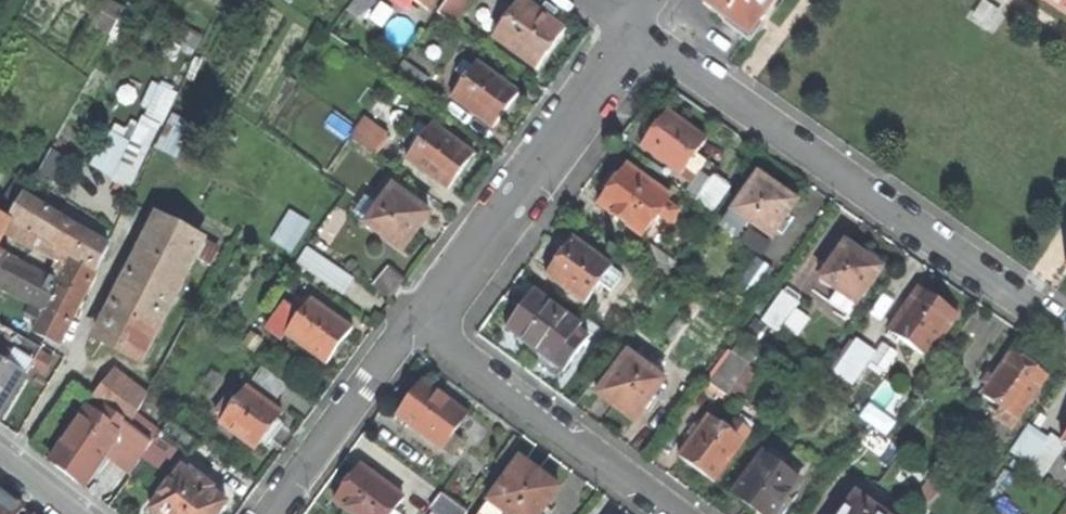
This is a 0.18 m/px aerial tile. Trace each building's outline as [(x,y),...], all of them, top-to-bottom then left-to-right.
[(346,9),(360,19),(372,0),(353,0),(346,9)] [(426,9),(432,0),(413,0),(426,9)] [(436,13),(452,25),(470,0),(445,0),(436,13)] [(490,37),(534,68),(562,29),(538,12),(522,0),(518,0),(490,37)] [(706,5),(750,37),(777,0),(710,0),(706,5)] [(415,91),(425,76),(403,60),(392,75),(415,91)] [(516,92),(474,62),(448,97),(490,128),(503,111),(516,92)] [(684,167),(694,174),(704,160),(694,153),(705,138),(665,110),(653,126),(639,144),(679,173),(684,167)] [(155,148),(192,166),(207,134),(171,116),(155,148)] [(371,153),(385,133),(365,117),(350,138),(371,153)] [(131,187),(159,126),(141,118),(113,178),(131,187)] [(459,172),(472,153),(431,123),(426,129),(417,122),(409,132),(419,139),(405,158),(446,189),(459,172)] [(63,160),(50,152),(37,175),(36,174),(31,181),(39,186),(44,179),(50,183),(63,160)] [(596,203),(640,235),(658,213),(664,217),(675,201),(625,164),(610,184),(596,203)] [(713,174),(695,199),(711,211),(728,186),(713,174)] [(741,235),(751,221),(775,238),(801,202),(783,190),(763,175),(727,226),(741,235)] [(405,197),(391,187),(375,208),(364,199),(354,212),(365,220),(363,223),(400,250),(414,232),(428,213),(413,203),(405,197)] [(410,191),(405,197),(413,203),(418,197),(410,191)] [(58,345),(75,310),(95,269),(106,246),(21,196),(12,213),(24,220),(20,228),(7,221),(8,220),(0,216),(0,235),(1,232),(58,263),(50,280),(0,253),(0,288),(18,298),(31,304),(26,314),(39,320),(32,333),(58,345)] [(294,257),(311,230),(273,206),(256,234),(294,257)] [(200,239),(157,217),(127,276),(95,338),(138,361),(193,254),(211,264),(217,252),(200,239)] [(546,273),(584,302),(599,282),(610,290),(621,275),(571,239),(557,257),(546,273)] [(856,249),(850,244),(824,280),(841,292),(833,302),(847,313),(844,317),(849,320),(885,269),(883,268),(881,261),(872,254),(865,255),(856,249)] [(738,289),(754,300),(776,270),(760,259),(738,289)] [(365,308),(374,295),(332,264),(323,275),(353,297),(352,298),(365,308)] [(894,331),(930,357),(960,315),(941,301),(924,288),(894,331)] [(277,311),(264,329),(279,340),(284,335),(324,364),(334,351),(350,329),(309,299),(308,300),(303,297),(297,304),(276,290),(267,303),(277,311)] [(533,291),(506,328),(529,345),(551,361),(564,344),(575,352),(586,337),(575,329),(579,324),(533,291)] [(767,319),(782,330),(801,303),(786,292),(767,319)] [(31,363),(40,349),(42,346),(0,323),(0,414),(31,363)] [(240,344),(251,352),(259,341),(249,333),(240,344)] [(709,383),(725,396),(760,349),(743,336),(709,383)] [(875,353),(858,340),(831,378),(849,391),(875,353)] [(52,356),(40,349),(31,363),(44,370),(52,356)] [(637,424),(666,382),(651,370),(656,362),(640,351),(635,358),(630,355),(600,396),(619,410),(637,424)] [(1002,371),(995,367),(985,382),(991,386),(985,396),(1004,409),(999,418),(1013,429),(1049,378),(1028,363),(1014,354),(1002,371)] [(250,379),(275,398),(286,385),(260,366),(250,379)] [(95,398),(106,407),(150,441),(156,434),(158,431),(133,413),(143,395),(115,373),(95,398)] [(49,380),(40,374),(32,386),(42,392),(49,380)] [(467,414),(420,380),(408,396),(394,415),(449,456),(460,441),(452,434),(467,414)] [(253,449),(258,443),(263,446),(271,435),(280,424),(275,420),(279,414),(244,387),(231,405),(225,401),(214,415),(220,419),(218,422),(253,449)] [(698,468),(717,483),(746,443),(745,442),(765,414),(745,400),(725,427),(711,417),(706,424),(701,421),(687,440),(692,444),(682,457),(698,468)] [(71,431),(65,427),(60,434),(66,438),(50,461),(67,474),(82,486),(106,451),(113,441),(137,461),(150,441),(106,407),(99,416),(87,407),(71,431)] [(168,419),(158,431),(156,434),(189,458),(200,442),(168,419)] [(1063,450),(1037,430),(1018,456),(1045,475),(1063,450)] [(130,471),(137,461),(113,441),(106,451),(130,471)] [(802,481),(765,454),(734,496),(753,510),(759,513),(779,513),(802,481)] [(507,513),(508,513),(543,513),(561,490),(543,476),(522,461),(483,513),(507,513)] [(402,498),(359,465),(345,483),(332,501),(350,513),(396,513),(392,511),(402,498)] [(181,468),(170,483),(168,481),(157,494),(159,497),(148,510),(152,513),(151,513),(214,513),(224,502),(208,489),(210,487),(198,477),(196,480),(181,468)] [(435,513),(464,513),(466,511),(439,491),(427,508),(435,513)] [(0,492),(0,513),(18,513),(22,509),(5,496),(0,492)] [(858,496),(844,513),(883,513),(858,496)] [(809,513),(827,513),(828,511),(816,503),(809,513)]
